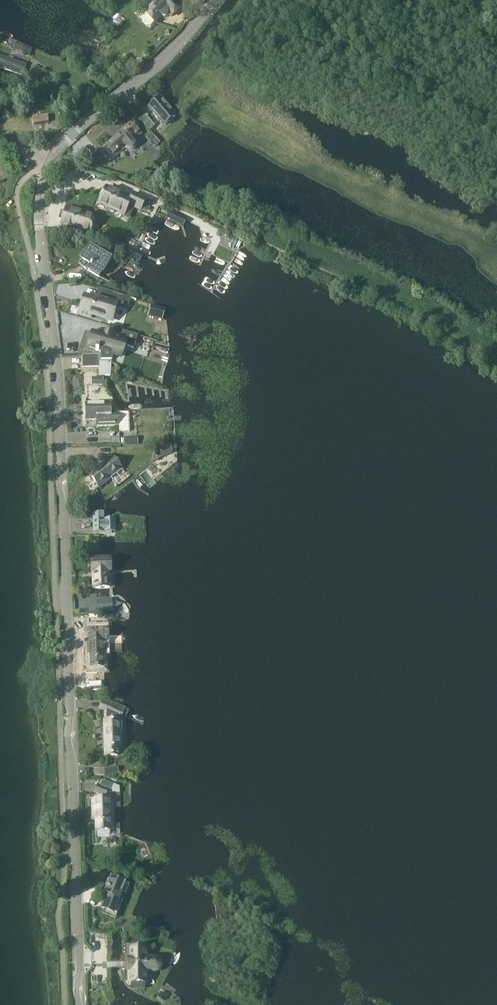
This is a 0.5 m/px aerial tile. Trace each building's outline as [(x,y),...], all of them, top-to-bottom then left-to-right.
[(142,17),(150,26),(155,21),(157,23),(163,18),(164,18),(166,19),(168,18),(169,16),(170,14),(172,16),(182,7),(175,0),(148,0),(148,1),(149,4),(152,7),(147,12),(147,13),(142,17)] [(25,45),(22,53),(30,56),(33,48),(25,45)] [(24,75),(28,64),(0,55),(0,67),(24,75)] [(38,84),(41,69),(32,66),(28,82),(38,84)] [(164,126),(175,118),(160,99),(149,108),(164,126)] [(37,126),(45,124),(48,124),(47,116),(35,118),(37,126)] [(118,137),(103,150),(110,159),(124,147),(125,149),(129,150),(132,150),(135,148),(137,146),(137,144),(137,142),(143,136),(136,128),(139,125),(136,121),(123,132),(121,132),(118,135),(118,137)] [(152,133),(146,138),(155,147),(160,143),(152,133)] [(147,183),(150,174),(139,170),(136,179),(147,183)] [(134,193),(131,199),(106,188),(99,202),(101,203),(100,206),(114,213),(115,210),(124,214),(129,204),(140,210),(146,199),(134,193)] [(62,224),(90,233),(95,217),(66,208),(62,224)] [(166,218),(171,220),(184,226),(187,220),(187,219),(169,211),(166,218)] [(113,247),(115,240),(97,234),(95,241),(113,247)] [(90,246),(82,260),(87,263),(84,268),(99,277),(110,258),(95,249),(90,246)] [(144,255),(138,252),(126,246),(122,253),(135,259),(140,262),(144,255)] [(84,297),(79,314),(91,318),(92,314),(108,320),(112,321),(117,305),(118,303),(120,296),(131,299),(136,301),(137,300),(99,288),(96,297),(91,296),(91,299),(84,297)] [(94,332),(89,348),(96,350),(95,351),(98,352),(99,351),(100,351),(101,361),(112,360),(114,355),(120,357),(124,346),(134,349),(138,336),(123,331),(120,340),(114,338),(115,335),(105,332),(104,335),(94,332)] [(99,355),(83,355),(83,368),(99,367),(99,376),(111,376),(112,362),(99,362),(99,355)] [(86,404),(86,420),(97,420),(97,427),(100,427),(118,427),(118,432),(130,431),(129,412),(118,413),(118,414),(115,414),(111,414),(111,411),(111,404),(106,404),(86,404)] [(121,469),(112,457),(106,462),(106,463),(101,467),(101,466),(89,476),(98,488),(110,478),(121,469)] [(104,520),(103,513),(93,514),(93,521),(94,533),(115,532),(115,520),(104,520)] [(100,559),(92,559),(92,581),(94,581),(94,588),(97,588),(110,588),(110,587),(110,577),(113,571),(113,570),(113,559),(100,559)] [(107,605),(97,606),(97,612),(113,611),(112,599),(107,599),(107,605)] [(97,629),(97,628),(97,627),(88,627),(88,635),(90,635),(90,636),(91,635),(91,642),(88,642),(88,654),(90,654),(91,667),(103,667),(103,652),(107,652),(106,644),(121,644),(121,634),(108,635),(108,629),(97,629)] [(124,709),(108,702),(107,705),(103,703),(100,709),(105,711),(106,748),(106,756),(120,756),(120,748),(119,717),(120,718),(124,709)] [(105,778),(119,777),(119,768),(104,768),(94,769),(94,776),(105,776),(105,778)] [(119,788),(102,780),(99,786),(97,785),(94,793),(101,796),(101,808),(93,809),(93,814),(96,814),(96,831),(96,837),(109,837),(109,831),(109,823),(112,822),(111,808),(119,808),(119,788)] [(118,900),(124,883),(113,879),(110,888),(106,887),(103,894),(107,895),(101,909),(112,914),(116,905),(118,900)] [(146,949),(132,949),(132,959),(128,959),(128,971),(130,971),(130,983),(146,983),(146,971),(155,971),(157,970),(159,969),(161,967),(161,965),(161,962),(159,960),(157,959),(155,959),(146,959),(146,949)]
